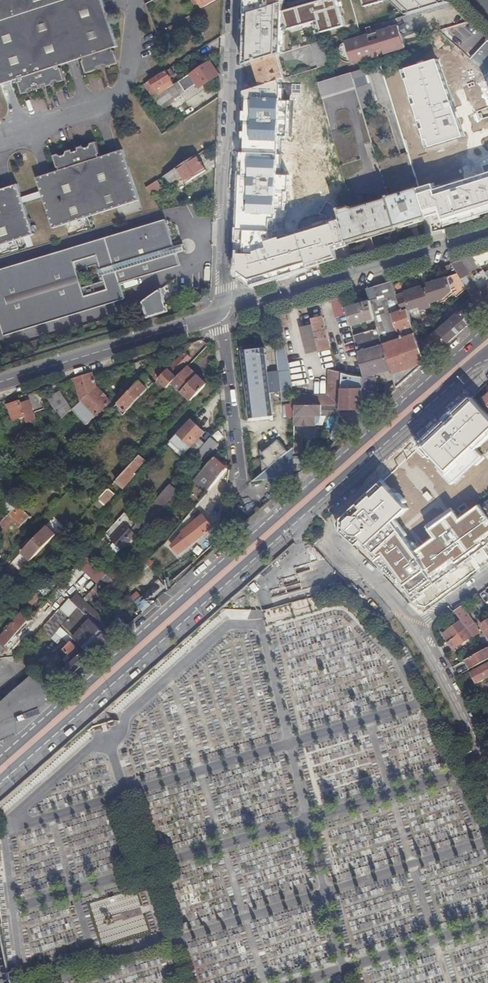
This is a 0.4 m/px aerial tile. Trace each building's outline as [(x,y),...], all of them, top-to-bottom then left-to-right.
[(20,78),(21,81),(20,81),(23,91),(24,91),(26,92),(27,93),(32,91),(31,88),(33,87),(35,90),(40,88),(40,87),(41,85),(47,83),(50,84),(50,85),(56,83),(55,80),(58,80),(59,82),(64,81),(63,80),(65,77),(62,67),(61,68),(60,65),(84,57),(85,60),(83,60),(86,70),(87,70),(90,71),(90,72),(98,69),(98,68),(100,66),(105,64),(108,65),(109,66),(117,63),(117,62),(118,60),(119,59),(116,50),(115,50),(114,47),(119,46),(103,0),(0,0),(0,85),(20,78)] [(247,13),(252,11),(280,3),(285,2),(285,0),(247,0),(247,13)] [(338,0),(325,0),(284,12),(289,29),(322,20),(326,32),(345,26),(338,0)] [(408,15),(450,3),(447,0),(395,0),(408,15)] [(252,11),(250,63),(255,62),(277,55),(280,3),(252,11)] [(442,27),(445,42),(454,40),(456,51),(477,46),(471,21),(442,27)] [(403,25),(399,27),(401,35),(407,33),(408,32),(405,24),(403,25)] [(381,32),(346,42),(352,62),(352,64),(405,48),(401,35),(399,27),(399,26),(381,32)] [(325,41),(312,44),(319,68),(332,64),(328,51),(325,41)] [(352,62),(346,42),(345,43),(343,44),(342,45),(341,47),(341,49),(340,52),(341,54),(341,56),(342,57),(344,60),(345,61),(348,62),(350,62),(352,62)] [(284,79),(277,55),(255,62),(261,86),(282,81),(284,79)] [(437,59),(401,70),(426,148),(462,136),(437,59)] [(202,86),(219,75),(210,61),(179,81),(183,87),(196,78),(202,86)] [(146,83),(154,98),(175,84),(170,78),(175,75),(171,68),(166,71),(146,83)] [(355,86),(362,108),(377,104),(367,68),(351,73),(355,86)] [(351,73),(336,78),(319,83),(322,96),(355,86),(351,73)] [(481,86),(487,83),(485,76),(467,83),(483,126),(487,124),(487,105),(481,86)] [(267,241),(270,240),(271,218),(276,218),(277,210),(288,210),(289,176),(280,176),(280,139),(292,139),(293,101),(282,101),(282,81),(261,86),(246,91),(241,253),(256,254),(257,251),(269,247),(267,241)] [(314,138),(331,135),(325,97),(308,100),(314,138)] [(100,158),(99,155),(101,154),(98,145),(97,145),(95,144),(94,143),(89,144),(90,147),(87,148),(86,145),(81,147),(81,148),(80,151),(73,153),(71,152),(71,151),(65,152),(66,155),(63,156),(62,153),(57,155),(58,156),(57,157),(57,158),(55,159),(59,168),(60,168),(61,171),(38,178),(54,228),(140,200),(123,150),(100,158)] [(179,175),(175,169),(167,174),(171,181),(182,174),(187,182),(207,170),(197,155),(177,167),(181,173),(179,175)] [(329,170),(320,171),(323,195),(332,194),(329,170)] [(434,190),(433,184),(420,188),(421,192),(428,215),(429,217),(441,213),(445,222),(487,208),(487,173),(434,190)] [(158,189),(154,182),(147,187),(151,193),(158,189)] [(35,234),(19,184),(0,190),(0,246),(35,234)] [(417,220),(429,217),(428,215),(421,192),(420,188),(389,198),(389,199),(397,226),(398,227),(409,223),(417,220)] [(26,201),(42,197),(41,191),(25,195),(26,201)] [(341,220),(348,242),(397,226),(389,199),(356,209),(351,207),(340,210),(341,220)] [(166,219),(0,270),(0,322),(4,335),(125,298),(120,283),(180,264),(166,219)] [(348,242),(341,220),(270,240),(267,241),(269,247),(257,251),(256,254),(241,253),(240,270),(254,279),(307,261),(309,268),(338,260),(334,246),(348,242)] [(462,260),(452,263),(458,274),(467,287),(468,290),(472,296),(479,291),(480,291),(462,260)] [(406,296),(398,298),(402,311),(407,310),(406,305),(409,305),(410,308),(444,299),(453,290),(458,295),(467,287),(458,274),(405,292),(406,296)] [(392,282),(383,284),(390,304),(396,302),(395,299),(398,298),(397,295),(392,282)] [(480,291),(479,291),(487,304),(487,285),(480,291)] [(377,286),(368,289),(370,301),(374,318),(378,328),(390,364),(398,387),(427,361),(420,346),(416,335),(414,329),(401,333),(403,338),(392,342),(386,326),(384,320),(382,311),(379,298),(380,298),(377,286)] [(161,289),(143,301),(148,317),(168,310),(161,289)] [(420,346),(427,361),(487,307),(487,304),(479,291),(472,296),(472,298),(475,301),(459,315),(457,313),(420,346)] [(345,296),(332,300),(335,308),(347,306),(345,296)] [(390,304),(391,308),(398,330),(412,326),(407,310),(402,311),(398,298),(395,299),(396,302),(390,304)] [(370,301),(347,307),(352,326),(374,318),(370,301)] [(136,306),(129,312),(132,322),(141,319),(136,306)] [(391,308),(382,311),(384,320),(386,326),(392,342),(403,338),(401,333),(414,329),(412,326),(398,330),(391,308)] [(322,316),(312,319),(311,319),(319,350),(320,350),(330,348),(322,316)] [(364,409),(368,413),(377,406),(376,377),(374,371),(390,364),(378,328),(354,335),(364,377),(364,388),(364,409)] [(184,351),(199,346),(197,341),(183,346),(184,351)] [(290,370),(284,345),(276,346),(280,371),(290,370)] [(273,415),(268,373),(264,348),(243,351),(246,375),(251,417),(273,415)] [(191,358),(185,352),(184,352),(159,379),(167,387),(168,386),(172,382),(177,377),(174,375),(176,373),(185,364),(191,358)] [(182,392),(197,375),(187,366),(179,375),(177,377),(172,382),(180,390),(182,392)] [(293,400),(290,370),(278,372),(282,401),(293,400)] [(329,405),(340,405),(341,388),(342,373),(332,371),(330,395),(329,405)] [(97,387),(93,373),(75,378),(82,400),(97,387)] [(154,383),(146,375),(118,402),(126,410),(125,411),(126,412),(142,396),(154,383)] [(191,401),(207,384),(197,375),(182,392),(191,401)] [(177,394),(180,390),(172,382),(168,386),(177,394)] [(112,402),(97,387),(82,400),(73,409),(87,424),(112,402)] [(340,405),(340,409),(364,409),(364,388),(341,388),(340,405)] [(63,418),(73,409),(70,405),(60,390),(48,398),(56,410),(63,418)] [(294,417),(294,426),(316,426),(316,420),(316,416),(322,416),(322,405),(329,405),(330,395),(319,395),(312,395),(301,395),(301,392),(297,392),(297,400),(294,400),(294,417)] [(487,426),(487,409),(476,398),(433,442),(445,454),(453,446),(456,449),(464,440),(469,445),(482,432),(482,433),(487,426)] [(45,408),(43,401),(31,405),(29,400),(22,403),(21,400),(9,404),(14,420),(25,416),(27,422),(36,419),(33,412),(45,408)] [(206,432),(192,419),(171,442),(185,455),(185,454),(200,439),(206,432)] [(333,438),(336,442),(343,435),(340,432),(333,438)] [(218,444),(211,437),(205,443),(191,460),(190,460),(198,467),(218,444)] [(191,460),(205,443),(200,439),(185,454),(191,460)] [(398,507),(407,517),(433,493),(419,477),(440,459),(426,443),(398,467),(402,471),(362,506),(378,524),(398,507)] [(280,474),(288,483),(293,477),(293,447),(266,470),(271,476),(280,474)] [(146,461),(140,455),(116,480),(124,487),(134,476),(132,475),(146,461)] [(294,455),(294,479),(302,472),(302,455),(294,455)] [(208,490),(228,466),(216,456),(195,479),(208,490)] [(253,481),(281,477),(287,483),(288,483),(280,474),(271,476),(266,470),(253,481)] [(176,490),(170,485),(163,492),(136,523),(135,525),(140,529),(148,520),(150,521),(176,490)] [(115,493),(109,488),(99,499),(104,504),(105,504),(115,493)] [(79,500),(85,506),(95,495),(89,489),(79,500)] [(99,499),(95,503),(100,508),(104,504),(99,499)] [(20,502),(17,505),(18,506),(8,515),(0,523),(5,528),(12,520),(20,527),(26,520),(23,517),(26,514),(21,508),(24,505),(20,502)] [(135,525),(136,523),(130,517),(124,512),(105,533),(123,548),(140,529),(135,525)] [(183,537),(189,544),(212,526),(204,515),(183,530),(183,535),(184,536),(183,537)] [(411,515),(387,533),(401,550),(393,556),(406,573),(420,562),(424,568),(434,559),(410,529),(417,523),(411,515)] [(47,525),(22,552),(31,561),(56,534),(47,525)] [(159,529),(155,525),(152,529),(159,537),(161,533),(158,530),(159,529)] [(443,555),(455,571),(482,550),(470,534),(443,555)] [(178,553),(189,544),(183,537),(172,546),(178,553)] [(73,585),(85,571),(79,566),(67,579),(73,585)] [(117,583),(120,587),(127,580),(114,567),(107,574),(117,583)] [(120,587),(125,592),(145,573),(140,568),(127,580),(120,587)] [(96,605),(117,583),(107,574),(86,596),(96,605)] [(432,578),(415,589),(427,607),(444,596),(432,578)] [(361,597),(365,593),(360,588),(356,592),(361,597)] [(31,606),(41,595),(35,590),(25,601),(31,606)] [(111,640),(128,625),(128,624),(131,622),(126,616),(121,619),(119,617),(112,624),(104,620),(77,594),(72,600),(70,598),(61,609),(70,617),(79,607),(101,628),(111,640)] [(477,625),(463,605),(455,611),(462,620),(473,635),(474,637),(479,634),(474,626),(477,625)] [(62,684),(111,640),(101,628),(79,607),(70,617),(61,626),(73,638),(74,639),(75,638),(85,650),(67,666),(64,669),(61,671),(56,665),(68,652),(72,656),(79,649),(71,640),(69,643),(46,666),(62,684)] [(70,617),(61,609),(45,627),(43,629),(52,636),(56,632),(61,626),(70,617)] [(23,611),(9,628),(7,626),(4,629),(6,631),(0,637),(0,641),(2,642),(0,644),(0,653),(7,645),(31,618),(23,611)] [(473,635),(462,620),(443,634),(455,648),(473,635)] [(62,637),(69,643),(71,640),(73,638),(61,626),(56,632),(62,637)] [(56,632),(52,636),(58,642),(62,637),(56,632)] [(471,668),(487,659),(487,647),(483,649),(466,659),(471,668)] [(478,683),(487,677),(487,662),(471,671),(478,683)]
